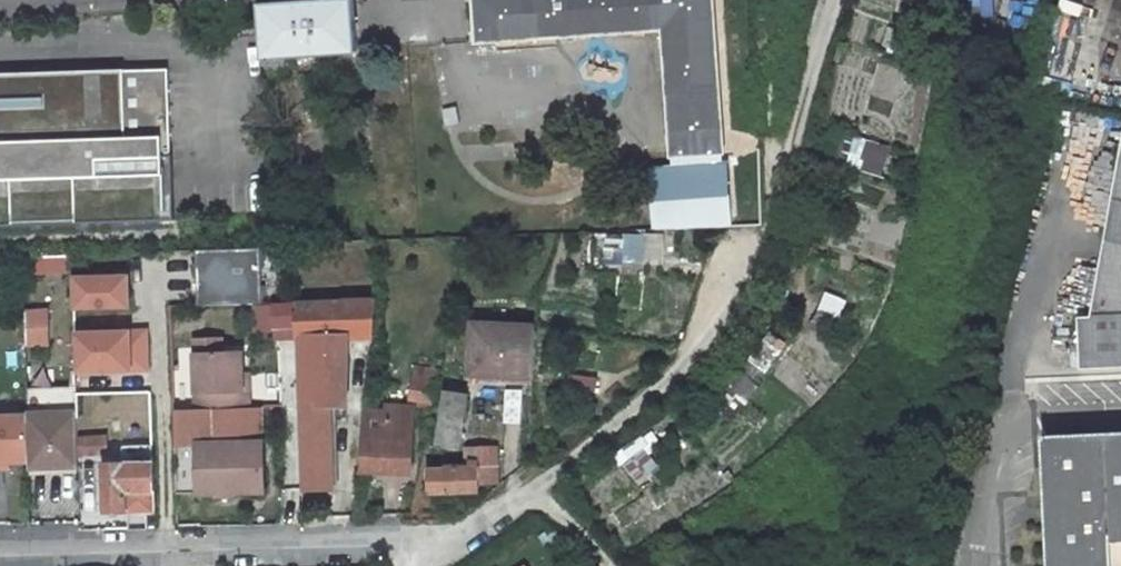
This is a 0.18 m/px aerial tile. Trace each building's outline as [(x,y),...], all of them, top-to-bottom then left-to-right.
[(354,0),(326,0),(262,4),(266,70),(285,69),(285,57),(358,51),(354,0)] [(723,153),(713,0),(473,0),(473,1),(476,42),(663,29),(672,156),(723,153)] [(919,40),(924,28),(900,19),(891,45),(927,57),(931,44),(919,40)] [(0,73),(0,224),(175,219),(172,154),(171,154),(168,68),(125,70),(0,73)] [(867,177),(876,180),(886,149),(865,143),(864,146),(845,140),(837,160),(870,172),(867,177)] [(1087,319),(1075,319),(1078,372),(1120,370),(1120,147),(1087,319)] [(639,272),(642,235),(626,234),(625,271),(639,272)] [(675,256),(674,238),(658,240),(658,257),(675,256)] [(262,248),(197,250),(198,306),(263,304),(262,248)] [(73,255),(25,256),(27,313),(35,312),(34,265),(73,263),(73,255)] [(129,275),(74,277),(75,310),(130,309),(129,275)] [(330,278),(296,280),(297,302),(330,301),(330,278)] [(374,331),(377,300),(330,301),(297,302),(297,303),(298,321),(366,318),(365,331),(374,331)] [(297,303),(273,304),(273,305),(274,326),(274,339),(296,338),(296,321),(298,321),(297,303)] [(273,305),(263,305),(264,326),(274,326),(273,305)] [(35,312),(27,313),(28,344),(47,344),(46,311),(35,312)] [(830,336),(837,319),(818,311),(810,328),(830,336)] [(533,375),(535,327),(474,324),(471,374),(496,375),(496,373),(533,375)] [(147,331),(75,332),(76,371),(148,370),(147,331)] [(221,351),(221,337),(194,339),(195,353),(221,351)] [(243,391),(242,374),(241,351),(221,351),(195,353),(196,370),(197,394),(197,411),(249,408),(248,391),(243,391)] [(314,353),(298,353),(300,403),(331,403),(348,403),(348,397),(313,396),(314,353)] [(349,353),(339,353),(314,353),(313,396),(348,397),(349,353)] [(752,383),(763,370),(749,359),(738,371),(752,383)] [(436,384),(439,370),(418,366),(415,380),(436,384)] [(197,394),(196,370),(179,371),(180,395),(197,394)] [(756,387),(752,383),(738,371),(709,403),(729,421),(748,400),(746,398),(756,387)] [(457,392),(460,376),(448,374),(445,390),(457,392)] [(596,395),(598,378),(571,375),(569,392),(596,395)] [(94,417),(93,379),(76,380),(78,418),(94,417)] [(432,403),(436,384),(415,380),(411,399),(432,403)] [(76,387),(28,389),(29,415),(30,461),(30,467),(79,465),(76,387)] [(460,450),(468,393),(457,392),(445,390),(441,415),(435,446),(460,450)] [(176,396),(176,411),(195,411),(194,395),(176,396)] [(300,403),(302,486),(332,487),(331,403),(300,403)] [(411,466),(414,409),(388,407),(387,412),(367,412),(364,469),(384,470),(387,470),(387,465),(411,466)] [(29,415),(0,416),(0,462),(8,462),(30,461),(29,415)] [(1039,436),(1045,565),(1120,565),(1120,432),(1039,436)] [(651,436),(637,448),(656,472),(671,461),(651,436)] [(102,454),(102,437),(78,438),(79,456),(102,454)] [(264,491),(263,442),(198,444),(199,493),(264,491)] [(198,444),(174,444),(176,493),(199,493),(198,444)] [(123,447),(124,457),(153,457),(153,446),(123,447)] [(466,469),(429,470),(429,492),(479,491),(479,483),(498,483),(497,448),(466,449),(466,469)] [(544,465),(558,457),(553,448),(539,455),(544,465)] [(651,470),(637,452),(623,463),(637,480),(651,470)] [(124,464),(106,464),(107,512),(131,511),(131,529),(148,528),(147,510),(153,510),(153,457),(124,457),(124,464)] [(107,512),(106,464),(79,465),(80,512),(107,512)] [(410,475),(411,466),(387,465),(387,470),(384,470),(384,474),(410,475)] [(560,538),(552,528),(541,535),(549,546),(560,538)]
